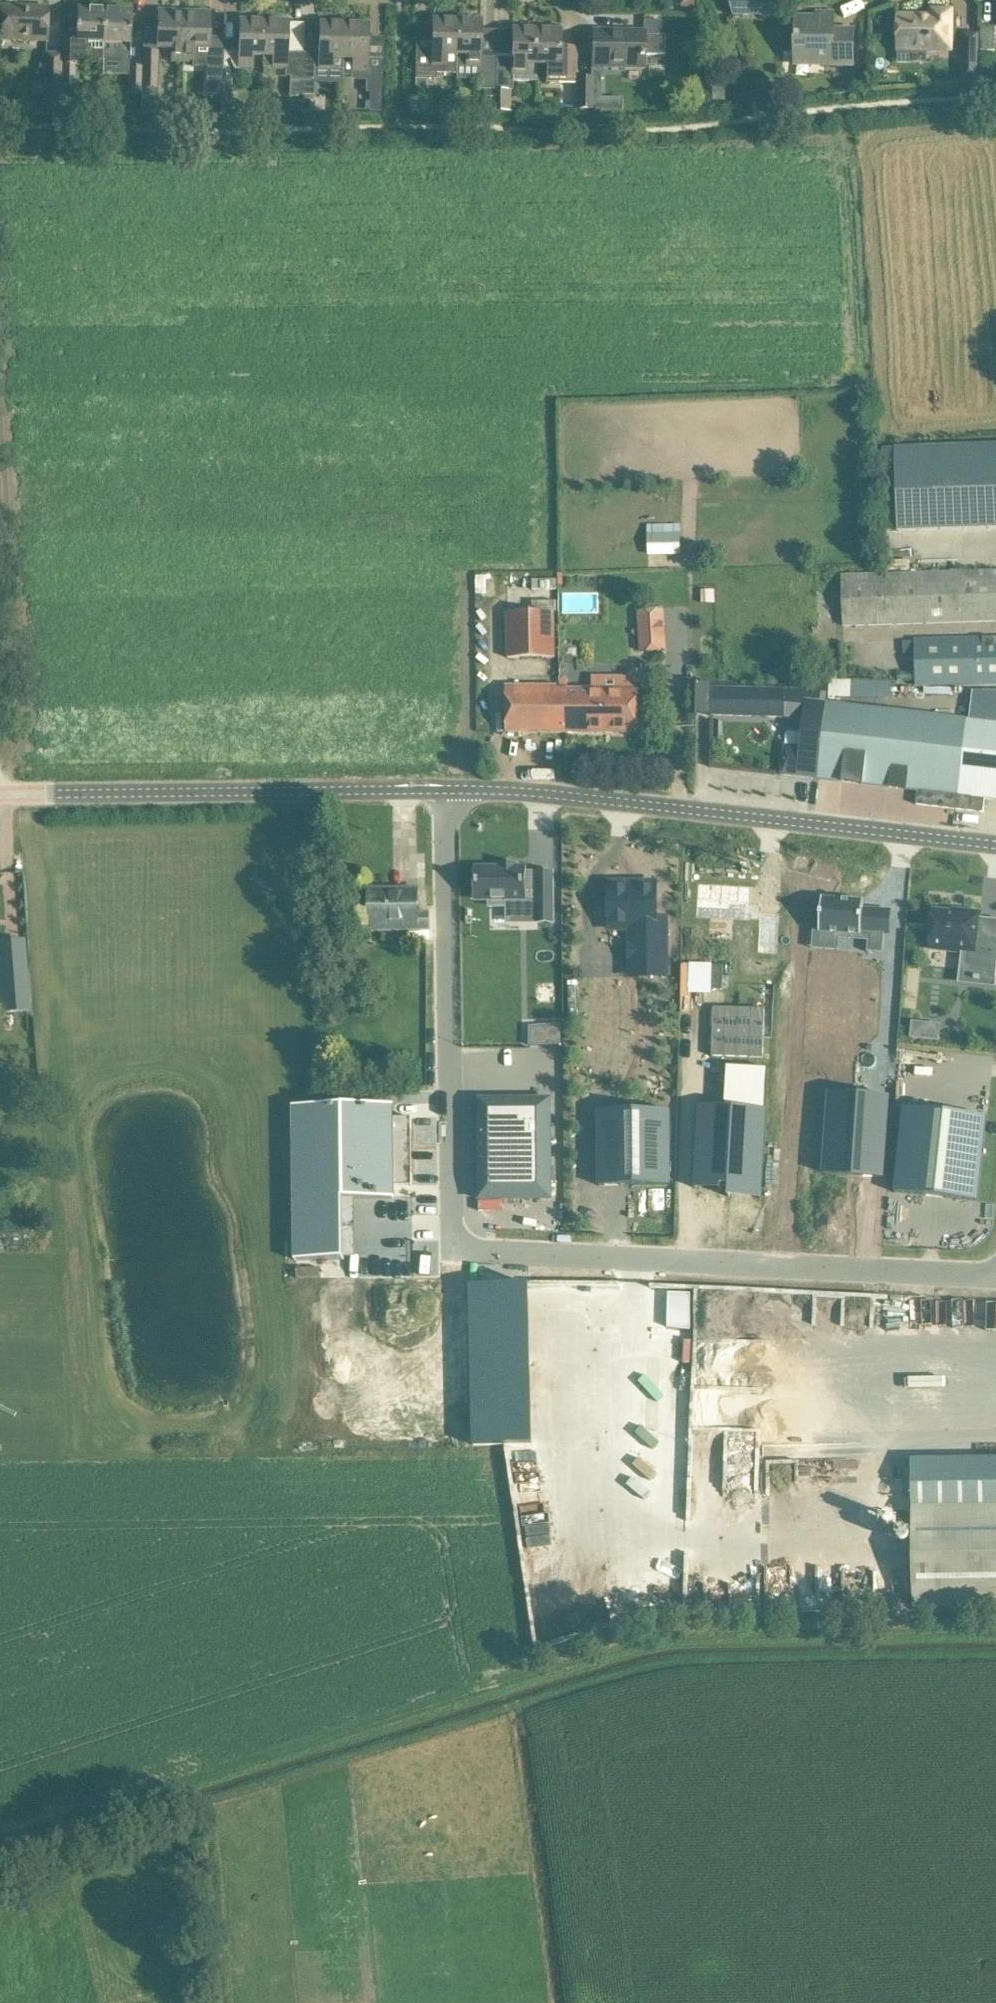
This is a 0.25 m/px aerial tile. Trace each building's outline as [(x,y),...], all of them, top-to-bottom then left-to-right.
[(694,0),(677,0),(679,5),(681,5),(684,13),(697,7),(694,0)] [(761,16),(762,0),(726,0),(732,16),(761,16)] [(48,28),(49,8),(1,6),(0,35),(0,40),(48,42),(48,28)] [(105,43),(106,10),(78,9),(76,42),(64,41),(63,63),(63,72),(63,91),(63,97),(62,117),(75,117),(76,92),(76,64),(77,59),(87,59),(87,66),(95,64),(104,61),(104,43),(105,43)] [(130,62),(132,10),(106,10),(105,43),(104,59),(117,60),(117,61),(130,62)] [(952,31),(952,11),(932,10),(932,16),(898,15),(898,35),(898,50),(897,63),(912,63),(913,57),(928,58),(928,50),(951,51),(952,31)] [(158,32),(158,48),(174,48),(174,60),(184,61),(185,13),(159,12),(158,32)] [(834,29),(834,12),(816,12),(816,17),(797,17),(796,56),(824,56),(824,65),(853,66),(854,30),(834,29)] [(185,13),(184,61),(194,61),(194,66),(209,66),(208,71),(208,94),(222,95),(223,87),(224,56),(209,56),(209,50),(210,34),(210,14),(185,13)] [(457,67),(458,33),(458,21),(433,21),(433,49),(429,49),(416,49),(416,90),(427,90),(426,82),(429,82),(429,80),(437,80),(437,74),(457,74),(457,67)] [(496,90),(497,69),(497,58),(480,58),(481,22),(458,21),(458,33),(457,67),(480,67),(480,90),(496,90)] [(224,56),(223,87),(240,87),(240,67),(253,68),(253,56),(264,56),(265,22),(241,22),(240,51),(224,51),(224,56)] [(264,56),(263,68),(274,68),(285,68),(285,77),(291,77),(290,95),(303,95),(303,80),(304,57),(287,56),(288,23),(265,22),(264,56)] [(345,25),(321,24),(320,54),(309,53),(308,69),(344,71),(345,25)] [(382,93),(383,78),(383,58),(367,58),(368,26),(345,25),(344,71),(344,76),(352,76),(352,81),(368,81),(367,92),(382,93)] [(993,51),(994,26),(981,26),(980,51),(993,51)] [(536,64),(537,31),(513,30),(513,58),(497,58),(497,69),(496,90),(513,90),(514,81),(536,81),(536,64)] [(537,31),(536,64),(547,65),(547,83),(576,83),(576,48),(561,48),(561,31),(537,31)] [(644,32),(594,32),(593,67),(643,68),(643,55),(664,56),(664,36),(644,35),(644,32)] [(978,80),(979,50),(963,49),(962,80),(978,80)] [(156,90),(157,67),(157,53),(144,52),(143,66),(143,90),(156,90)] [(63,91),(63,72),(63,63),(62,63),(62,54),(47,54),(46,85),(33,84),(33,96),(45,96),(45,111),(45,116),(62,117),(63,97),(63,91)] [(143,66),(130,66),(130,94),(143,94),(143,90),(143,66)] [(593,115),(593,109),(594,79),(578,79),(577,114),(593,115)] [(303,80),(303,95),(314,95),(314,80),(303,80)] [(713,84),(713,101),(724,101),(724,84),(713,84)] [(898,531),(995,528),(995,445),(895,448),(881,449),(885,532),(898,531)] [(647,554),(681,554),(680,523),(647,523),(647,554)] [(887,576),(886,564),(874,564),(875,577),(843,578),(844,627),(995,622),(995,573),(887,576)] [(702,589),(702,603),(714,602),(714,589),(702,589)] [(639,651),(666,650),(664,606),(638,607),(639,651)] [(507,659),(555,658),(554,612),(506,613),(507,659)] [(915,641),(915,642),(904,642),(904,655),(916,655),(916,672),(898,673),(898,682),(916,682),(916,688),(995,686),(995,640),(915,641)] [(508,712),(508,732),(568,732),(568,690),(568,679),(559,679),(559,687),(508,686),(508,712)] [(696,687),(695,715),(710,715),(786,717),(803,719),(803,720),(800,747),(785,746),(784,756),(782,775),(819,780),(834,781),(836,767),(821,765),(828,702),(829,681),(812,681),(804,681),(804,689),(786,689),(711,687),(711,684),(696,683),(696,687)] [(568,690),(568,732),(638,733),(638,713),(638,690),(636,690),(592,690),(591,690),(591,686),(586,686),(586,690),(568,690)] [(821,765),(836,767),(834,781),(918,791),(916,805),(984,813),(985,804),(985,799),(995,800),(995,691),(973,690),(969,720),(966,719),(828,702),(821,765)] [(714,721),(714,737),(723,737),(723,721),(714,721)] [(477,868),(477,900),(491,900),(491,906),(506,906),(538,906),(538,922),(553,922),(553,889),(525,890),(525,871),(525,868),(516,868),(516,865),(501,866),(501,868),(477,868)] [(703,883),(698,917),(762,921),(759,953),(779,954),(782,912),(766,910),(768,896),(758,897),(759,887),(703,883)] [(610,889),(610,923),(636,923),(637,975),(666,975),(666,924),(666,918),(656,918),(656,889),(655,889),(610,889)] [(389,890),(370,890),(370,914),(405,913),(406,922),(406,930),(431,929),(430,913),(430,911),(418,911),(418,892),(389,893),(389,890)] [(820,932),(820,933),(861,936),(869,936),(867,952),(883,954),(884,945),(885,934),(885,930),(877,930),(877,928),(878,914),(863,913),(864,909),(864,901),(822,898),(820,925),(820,932)] [(930,946),(949,948),(949,951),(961,952),(969,953),(968,965),(993,967),(992,978),(995,978),(995,941),(977,940),(980,918),(980,913),(962,911),(961,914),(934,911),(930,946)] [(31,1012),(27,963),(0,966),(0,1015),(31,1012)] [(736,1108),(694,1108),(699,1186),(735,1186),(741,1187),(741,1200),(761,1200),(763,1080),(735,1078),(736,1108)] [(479,1100),(479,1200),(551,1200),(550,1100),(479,1100)] [(394,1104),(293,1105),(295,1260),(345,1259),(344,1199),(395,1199),(395,1186),(412,1185),(411,1118),(394,1119),(394,1104)] [(829,1108),(826,1192),(881,1192),(885,1108),(829,1108)] [(987,1117),(904,1108),(895,1192),(978,1201),(987,1117)] [(671,1111),(599,1112),(599,1187),(671,1186),(671,1111)] [(344,1286),(347,1430),(388,1429),(428,1429),(425,1284),(384,1285),(344,1286)] [(688,1327),(689,1294),(668,1293),(667,1327),(688,1327)] [(912,1460),(914,1607),(995,1606),(995,1459),(912,1460)] [(905,1606),(904,1587),(875,1588),(875,1607),(905,1606)]
